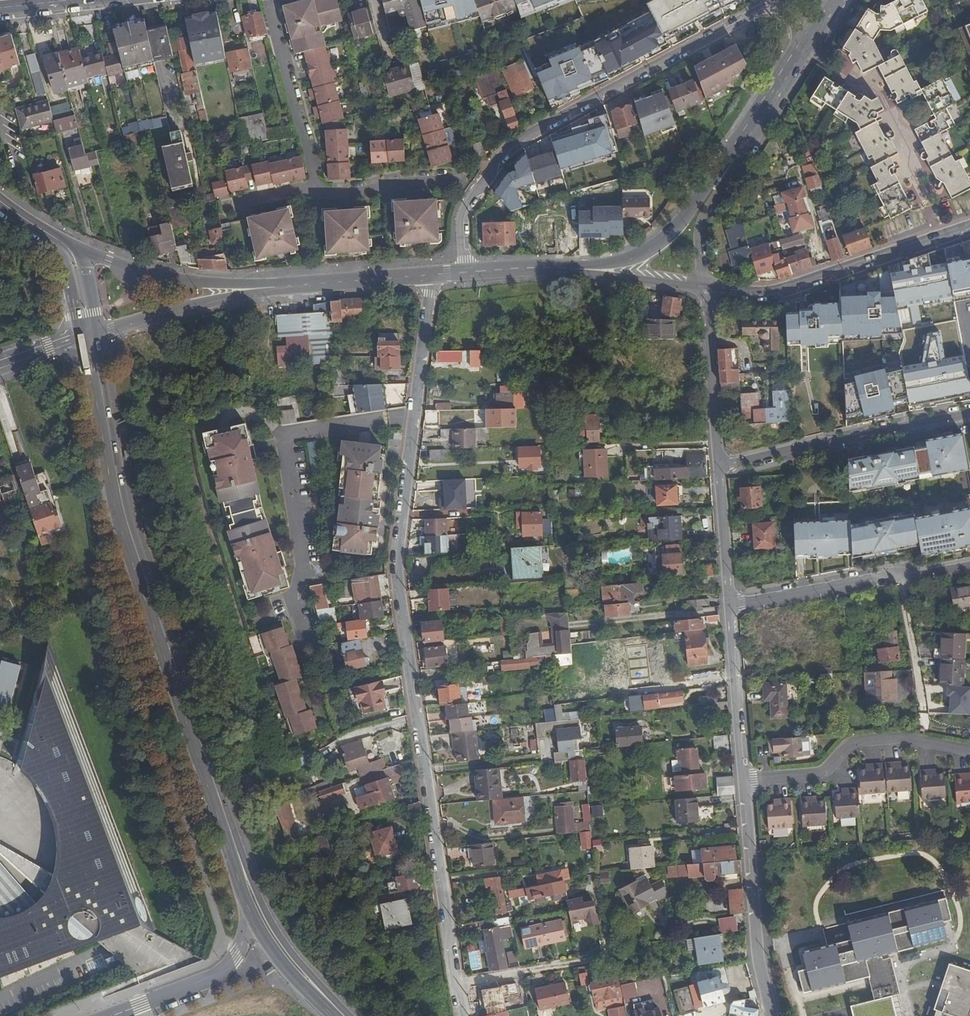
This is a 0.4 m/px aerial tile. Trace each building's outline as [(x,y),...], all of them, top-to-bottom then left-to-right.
[(343,20),(338,0),(321,0),(314,2),(313,0),(310,0),(284,6),(294,54),(304,52),(308,69),(307,69),(309,78),(311,77),(313,87),(308,88),(310,97),(315,96),(316,99),(317,106),(312,107),(315,115),(320,114),(321,118),(323,125),(325,124),(327,131),(325,131),(329,182),(350,180),(347,130),(342,130),(340,121),(344,120),(333,77),(337,76),(330,50),(326,51),(320,26),(343,20)] [(390,33),(408,28),(410,28),(411,31),(427,27),(420,0),(382,0),(390,33)] [(427,27),(478,14),(473,0),(420,0),(427,27)] [(478,14),(482,24),(496,18),(497,21),(505,18),(504,15),(518,11),(514,0),(497,0),(496,2),(495,3),(493,3),(491,2),(490,0),(488,1),(487,0),(473,0),(478,14)] [(518,11),(522,19),(577,2),(580,0),(514,0),(518,11)] [(718,0),(654,0),(646,4),(649,12),(582,45),(549,60),(552,69),(538,74),(554,111),(610,81),(609,78),(725,20),(722,11),(718,0)] [(722,11),(742,0),(718,0),(722,11)] [(915,129),(930,158),(926,159),(937,179),(945,183),(952,198),(969,189),(969,180),(960,160),(955,162),(941,133),(951,128),(947,121),(952,119),(946,108),(956,103),(944,78),(921,89),(917,81),(913,83),(899,55),(885,63),(875,41),(880,31),(891,31),(928,12),(922,0),(898,0),(886,7),(881,6),(880,14),(876,14),(869,9),(840,49),(846,53),(845,57),(848,56),(852,64),(857,61),(863,74),(878,66),(892,94),(896,92),(897,95),(896,100),(898,104),(906,100),(904,96),(910,94),(912,99),(923,94),(937,119),(915,129)] [(353,39),(376,32),(369,5),(346,12),(353,39)] [(248,35),(268,31),(263,12),(244,16),(248,35)] [(194,19),(185,21),(189,37),(194,63),(225,57),(217,15),(208,17),(207,13),(193,15),(193,16),(194,19)] [(960,24),(969,50),(969,21),(960,24)] [(145,22),(113,28),(119,52),(123,69),(124,72),(126,80),(140,76),(137,66),(154,62),(154,60),(147,30),(145,22)] [(154,29),(147,30),(154,60),(161,58),(173,55),(172,52),(170,42),(166,26),(154,29)] [(401,40),(411,38),(408,28),(390,33),(401,40)] [(19,64),(11,34),(0,37),(0,69),(19,64)] [(202,118),(206,117),(194,63),(189,37),(170,42),(172,52),(180,51),(184,67),(187,83),(185,83),(187,95),(194,94),(196,105),(199,104),(202,118)] [(735,43),(694,66),(706,97),(713,93),(712,90),(720,85),(722,89),(728,86),(727,84),(723,77),(727,74),(730,82),(736,79),(746,62),(735,43)] [(245,48),(227,52),(231,71),(237,70),(249,67),(245,48)] [(86,77),(106,71),(102,57),(101,51),(81,56),(86,77)] [(119,52),(102,57),(106,71),(107,76),(124,72),(123,69),(119,52)] [(32,73),(39,71),(34,53),(27,56),(32,73)] [(80,54),(60,60),(68,89),(69,94),(89,88),(86,77),(81,56),(80,54)] [(52,93),(58,91),(68,89),(60,60),(46,63),(52,90),(52,93)] [(522,61),(507,67),(515,87),(518,94),(533,87),(522,61)] [(390,95),(424,85),(418,62),(412,64),(413,67),(398,72),(397,68),(383,71),(390,95)] [(251,77),(249,67),(237,70),(239,79),(251,77)] [(511,129),(519,126),(497,67),(477,74),(488,105),(492,103),(495,110),(503,107),(511,129)] [(825,77),(813,96),(857,123),(860,130),(854,133),(868,160),(873,158),(876,164),(870,167),(878,182),(873,185),(890,219),(912,208),(895,173),(892,175),(890,171),(892,168),(895,166),(891,157),(899,153),(894,141),(885,138),(875,118),(870,116),(873,113),(877,112),(884,109),(878,97),(871,101),(864,97),(862,101),(840,86),(838,89),(831,85),(834,82),(825,77)] [(684,83),(686,86),(670,93),(671,94),(665,96),(670,108),(675,106),(677,110),(700,101),(692,80),(684,83)] [(684,83),(669,89),(670,93),(686,86),(684,83)] [(713,93),(722,89),(720,85),(712,90),(713,93)] [(652,94),(653,95),(664,91),(662,87),(651,92),(652,94)] [(665,96),(664,91),(653,95),(652,94),(646,97),(646,98),(635,101),(639,114),(645,134),(660,128),(675,122),(670,108),(665,96)] [(46,123),(45,121),(41,107),(39,103),(23,107),(30,128),(46,123)] [(45,121),(52,119),(49,108),(48,105),(41,107),(45,121)] [(58,105),(49,108),(52,119),(52,120),(61,118),(58,105)] [(430,105),(419,108),(423,119),(433,115),(430,105)] [(621,109),(613,111),(619,128),(621,135),(630,132),(628,125),(638,122),(633,105),(621,109)] [(576,131),(552,139),(561,168),(620,150),(609,112),(590,118),(591,122),(574,127),(576,131)] [(423,119),(419,120),(432,168),(452,162),(439,114),(433,115),(423,119)] [(56,132),(77,127),(74,115),(61,118),(52,120),(56,132)] [(166,116),(137,123),(139,132),(149,130),(168,125),(166,116)] [(281,117),(282,124),(290,123),(289,116),(281,117)] [(247,117),(237,119),(240,133),(243,145),(268,140),(265,127),(263,118),(247,121),(247,117)] [(675,122),(660,128),(662,132),(676,126),(675,122)] [(282,124),(265,127),(268,140),(294,137),(290,123),(282,124)] [(192,183),(188,168),(178,170),(170,135),(168,125),(149,130),(163,190),(192,183)] [(181,132),(170,135),(178,170),(188,168),(187,161),(192,160),(191,153),(185,153),(181,132)] [(88,167),(85,154),(81,138),(73,141),(74,145),(67,147),(73,171),(78,170),(80,174),(89,171),(88,167)] [(405,140),(372,143),(374,164),(407,161),(405,140)] [(481,141),(473,144),(478,162),(487,159),(481,141)] [(815,191),(822,188),(814,163),(808,148),(804,149),(809,165),(802,167),(805,179),(806,178),(809,189),(814,188),(815,191)] [(88,167),(98,164),(95,151),(85,154),(88,167)] [(561,168),(555,151),(528,160),(535,182),(563,174),(561,168)] [(243,166),(224,170),(226,178),(211,183),(215,197),(230,193),(229,191),(247,188),(246,181),(255,179),(257,186),(272,183),(273,185),(306,178),(301,156),(269,164),(268,161),(267,161),(270,175),(246,180),(243,166)] [(267,161),(243,166),(246,180),(270,175),(267,161)] [(667,171),(664,163),(654,167),(656,175),(667,171)] [(61,168),(33,176),(38,193),(66,185),(61,168)] [(518,170),(499,198),(511,211),(521,208),(517,201),(532,180),(518,170)] [(790,218),(794,232),(815,226),(811,212),(808,213),(803,198),(806,197),(803,187),(797,189),(796,187),(794,186),(791,187),(789,189),(790,192),(783,193),(786,203),(776,205),(778,214),(791,210),(793,217),(790,218)] [(753,193),(743,195),(734,198),(736,204),(754,200),(753,193)] [(648,197),(622,198),(622,206),(623,216),(649,215),(648,197)] [(436,200),(387,203),(389,244),(409,243),(409,240),(418,240),(418,242),(439,241),(436,200)] [(585,201),(578,201),(579,237),(609,236),(609,234),(623,234),(623,216),(622,206),(592,207),(592,211),(585,212),(585,201)] [(818,212),(833,260),(843,256),(827,204),(819,206),(820,212),(818,212)] [(185,205),(168,209),(171,221),(173,231),(191,226),(187,207),(185,205)] [(289,209),(248,218),(258,257),(279,253),(278,251),(286,249),(287,251),(298,249),(289,209)] [(367,210),(319,213),(320,224),(326,223),(328,253),(349,252),(349,250),(358,249),(358,251),(369,251),(367,210)] [(853,218),(858,230),(866,228),(862,216),(853,218)] [(161,234),(150,237),(154,254),(177,249),(177,247),(173,231),(171,221),(159,224),(161,234)] [(231,222),(221,224),(221,227),(222,232),(233,229),(231,222)] [(514,223),(484,224),(484,244),(514,245),(514,223)] [(745,271),(755,269),(752,258),(749,250),(740,252),(738,243),(747,240),(742,223),(733,224),(735,232),(727,234),(730,243),(733,242),(736,251),(732,252),(729,253),(731,262),(734,261),(736,268),(744,266),(745,271)] [(212,242),(224,239),(222,232),(221,227),(209,229),(212,242)] [(858,230),(842,236),(849,255),(873,247),(866,228),(858,230)] [(803,234),(781,240),(782,244),(783,249),(805,243),(803,234)] [(579,247),(588,247),(587,238),(579,238),(579,247)] [(770,248),(782,244),(781,240),(769,244),(770,248)] [(969,299),(969,240),(945,248),(956,302),(969,299)] [(187,244),(177,247),(177,249),(180,260),(190,261),(191,261),(190,257),(187,244)] [(213,248),(214,254),(223,252),(222,246),(213,248)] [(207,247),(196,249),(198,255),(198,258),(203,257),(209,256),(208,249),(207,247)] [(791,253),(797,272),(813,267),(807,248),(791,253)] [(200,264),(201,269),(227,271),(223,252),(214,254),(209,256),(203,257),(204,260),(199,260),(200,264)] [(777,252),(772,253),(773,255),(780,278),(790,275),(791,274),(786,258),(779,259),(777,252)] [(190,263),(200,264),(199,260),(198,258),(198,255),(190,257),(191,261),(190,261),(190,263)] [(773,255),(752,258),(755,269),(758,279),(768,281),(780,278),(773,255)] [(858,278),(840,284),(841,304),(842,313),(843,336),(883,334),(882,328),(901,328),(890,268),(867,275),(867,277),(858,278)] [(653,311),(652,317),(663,318),(663,314),(678,316),(681,299),(665,298),(663,312),(653,311)] [(345,320),(365,317),(363,299),(330,302),(331,324),(345,323),(345,320)] [(331,324),(330,302),(313,303),(313,310),(276,313),(278,334),(286,334),(287,344),(276,345),(278,364),(331,360),(331,331),(331,324)] [(650,304),(640,303),(639,316),(648,317),(650,304)] [(842,313),(841,304),(814,305),(814,310),(800,311),(800,314),(785,315),(786,343),(800,342),(800,346),(815,345),(827,345),(828,345),(827,340),(827,336),(843,336),(842,313)] [(909,318),(913,341),(957,331),(952,309),(909,318)] [(649,318),(649,339),(676,339),(676,321),(649,318)] [(777,320),(745,322),(746,335),(759,334),(760,336),(761,338),(763,339),(764,339),(765,351),(778,350),(777,320)] [(381,339),(381,355),(400,355),(401,339),(381,339)] [(732,359),(739,359),(738,348),(718,349),(721,391),(740,390),(739,369),(732,370),(732,359)] [(465,366),(475,365),(475,350),(441,350),(441,360),(465,359),(465,366)] [(400,369),(400,355),(381,355),(378,355),(378,367),(384,367),(383,369),(400,369)] [(345,364),(333,364),(333,368),(333,383),(346,383),(345,364)] [(899,367),(845,379),(847,420),(908,406),(899,367)] [(387,409),(384,382),(355,383),(356,395),(357,414),(387,409)] [(775,408),(765,408),(766,423),(790,421),(789,391),(774,391),(775,408)] [(490,402),(491,409),(517,408),(526,408),(525,392),(494,393),(494,402),(490,402)] [(758,392),(740,392),(741,413),(741,424),(766,423),(765,408),(759,409),(758,392)] [(491,420),(517,419),(517,408),(491,409),(491,420)] [(294,410),(279,412),(282,425),(297,423),(294,410)] [(600,441),(599,418),(588,418),(587,415),(578,415),(579,434),(588,434),(588,441),(600,441)] [(218,429),(203,432),(205,440),(207,448),(209,447),(210,454),(212,461),(216,460),(220,474),(215,474),(221,502),(224,502),(225,507),(230,506),(232,515),(235,522),(230,523),(231,528),(228,529),(236,557),(241,555),(245,569),(240,570),(242,577),(244,584),(242,584),(244,592),(246,599),(261,595),(260,593),(259,590),(273,586),(273,589),(274,591),(288,587),(286,580),(284,572),(282,572),(280,566),(278,560),(283,558),(281,551),(276,552),(272,553),(269,541),(273,540),(266,518),(263,519),(262,514),(258,515),(256,507),(254,500),(258,499),(257,494),(260,493),(255,472),(251,472),(248,460),(252,459),(257,458),(255,450),(250,451),(249,444),(247,438),(249,438),(249,437),(247,430),(246,423),(231,426),(232,428),(232,431),(219,434),(218,431),(218,429)] [(475,428),(441,429),(441,438),(454,438),(454,448),(475,447),(475,428)] [(969,470),(969,466),(964,434),(927,441),(927,445),(857,458),(857,459),(849,459),(851,489),(867,488),(868,490),(906,483),(906,482),(969,470)] [(383,447),(344,442),(343,448),(342,456),(344,456),(344,463),(340,489),(346,490),(345,498),(348,498),(347,506),(342,505),(338,532),(338,538),(335,538),(334,545),(333,551),(350,553),(350,550),(362,552),(362,555),(372,556),(373,543),(376,543),(380,510),(378,509),(376,509),(377,501),(374,501),(375,493),(377,493),(379,494),(384,461),(381,460),(383,447)] [(539,450),(547,450),(547,444),(538,445),(538,447),(522,448),(522,466),(531,466),(531,469),(535,469),(536,476),(544,475),(543,469),(540,469),(539,450)] [(446,458),(446,449),(430,449),(431,459),(446,458)] [(606,450),(585,451),(586,478),(608,477),(606,450)] [(648,470),(648,481),(706,478),(705,456),(692,457),(692,456),(688,456),(688,465),(681,466),(681,468),(667,469),(667,466),(656,466),(656,469),(648,470)] [(38,534),(64,526),(46,472),(37,475),(34,465),(17,471),(25,494),(29,506),(38,534)] [(549,481),(548,475),(544,475),(536,476),(536,481),(539,481),(539,486),(544,486),(544,481),(549,481)] [(29,506),(25,494),(18,497),(16,493),(18,492),(13,476),(0,480),(0,487),(8,509),(21,505),(21,508),(29,506)] [(464,479),(438,481),(440,508),(466,506),(464,479)] [(679,486),(660,487),(660,504),(680,503),(679,486)] [(759,488),(741,489),(742,509),(760,508),(759,488)] [(780,501),(793,500),(793,489),(779,490),(780,501)] [(227,516),(230,523),(235,522),(232,515),(230,506),(225,507),(227,516)] [(916,519),(921,545),(923,555),(939,551),(940,554),(968,548),(968,546),(969,546),(969,508),(916,519)] [(9,522),(5,512),(0,514),(0,525),(9,522)] [(543,536),(542,514),(523,514),(524,537),(543,536)] [(853,556),(921,545),(916,519),(914,514),(899,517),(899,516),(867,520),(867,521),(852,522),(853,548),(853,552),(853,556)] [(648,542),(680,540),(679,524),(676,524),(675,517),(648,518),(648,525),(647,525),(648,542)] [(447,535),(446,518),(425,519),(426,537),(447,535)] [(852,518),(794,523),(796,555),(828,552),(828,554),(838,554),(838,553),(838,550),(853,548),(852,522),(852,518)] [(772,524),(753,526),(754,549),(774,547),(772,524)] [(424,537),(425,553),(447,552),(447,535),(426,537),(424,537)] [(47,537),(40,539),(42,546),(50,544),(47,537)] [(681,545),(655,546),(657,575),(682,573),(681,545)] [(542,575),(540,546),(512,547),(514,576),(542,575)] [(241,555),(236,557),(240,570),(245,569),(241,555)] [(63,566),(66,574),(78,570),(76,562),(63,566)] [(702,575),(711,575),(711,566),(702,566),(702,575)] [(378,601),(374,577),(362,579),(353,581),(357,605),(361,605),(366,603),(378,601)] [(621,599),(621,603),(630,602),(633,601),(632,590),(642,589),(641,582),(604,586),(605,601),(621,599)] [(322,587),(310,591),(315,607),(317,613),(322,612),(328,611),(322,587)] [(449,587),(429,589),(430,610),(450,609),(449,587)] [(955,611),(969,610),(969,589),(962,590),(962,588),(950,589),(955,611)] [(696,600),(696,608),(704,607),(710,607),(710,598),(696,600)] [(361,605),(364,620),(382,616),(381,611),(383,611),(382,600),(378,601),(366,603),(361,605)] [(606,604),(608,617),(619,616),(619,614),(631,612),(630,602),(621,603),(606,604)] [(704,607),(704,616),(708,616),(719,614),(719,606),(710,607),(704,607)] [(509,616),(501,616),(503,632),(511,632),(509,616)] [(703,618),(677,621),(678,631),(704,628),(703,618)] [(424,622),(425,641),(444,639),(442,620),(424,622)] [(364,621),(345,626),(345,628),(348,641),(367,637),(364,621)] [(283,626),(262,633),(264,640),(260,641),(264,653),(271,651),(281,683),(275,685),(286,718),(289,716),(292,723),(288,724),(292,736),(316,729),(310,709),(306,711),(303,702),(298,686),(295,679),(302,677),(294,652),(291,644),(289,645),(283,626)] [(526,650),(526,658),(539,656),(570,653),(567,630),(556,631),(557,644),(542,645),(541,631),(529,632),(530,640),(527,642),(528,648),(526,650)] [(704,631),(683,633),(687,667),(708,665),(704,631)] [(898,631),(884,632),(886,648),(878,649),(880,662),(900,660),(898,631)] [(964,659),(965,633),(960,632),(944,632),(942,658),(964,659)] [(76,949),(67,938),(69,938),(72,939),(76,941),(79,942),(83,943),(87,943),(91,942),(95,940),(96,938),(98,937),(100,933),(102,928),(129,918),(157,934),(135,871),(101,780),(67,686),(49,639),(32,705),(16,764),(23,769),(28,773),(34,778),(39,784),(43,790),(47,797),(50,804),(53,812),(56,822),(58,830),(60,838),(61,847),(61,855),(59,863),(58,871),(56,876),(55,880),(52,886),(48,892),(46,895),(44,898),(38,904),(0,860),(0,977),(76,949)] [(361,644),(340,648),(345,671),(365,667),(361,644)] [(444,645),(425,647),(426,659),(423,659),(424,667),(446,665),(444,645)] [(540,662),(539,656),(526,658),(513,659),(502,660),(503,669),(530,666),(530,663),(540,662)] [(942,658),(941,684),(947,685),(962,686),(964,686),(965,659),(964,659),(942,658)] [(2,662),(0,670),(0,706),(10,708),(21,667),(2,662)] [(819,668),(819,678),(832,677),(831,667),(819,668)] [(885,680),(886,672),(867,673),(867,696),(872,696),(877,696),(877,702),(898,701),(897,680),(891,680),(885,680)] [(380,684),(380,682),(360,689),(361,691),(365,704),(368,716),(385,710),(380,694),(385,693),(382,683),(380,684)] [(446,684),(448,704),(471,702),(468,682),(446,684)] [(786,683),(763,684),(764,701),(772,700),(773,719),(789,717),(786,683)] [(962,693),(962,686),(947,685),(947,692),(962,693)] [(358,706),(365,704),(361,691),(354,693),(358,706)] [(681,692),(655,695),(656,700),(645,702),(646,707),(682,703),(681,692)] [(709,702),(710,704),(719,703),(718,694),(702,696),(702,703),(709,702)] [(488,714),(487,700),(471,702),(448,704),(446,704),(448,718),(451,718),(488,714)] [(562,720),(560,703),(552,704),(554,720),(562,720)] [(451,718),(452,732),(475,730),(493,728),(492,717),(492,714),(488,714),(451,718)] [(580,759),(584,758),(584,749),(580,749),(579,738),(582,738),(580,718),(562,720),(554,720),(535,723),(537,737),(547,736),(547,731),(557,730),(559,751),(554,752),(555,761),(562,761),(572,759),(580,759)] [(618,728),(619,740),(645,739),(644,725),(618,728)] [(455,741),(458,760),(479,758),(475,730),(452,732),(452,741),(455,741)] [(725,746),(723,736),(713,738),(716,748),(725,746)] [(803,756),(801,737),(769,740),(769,753),(783,751),(784,758),(803,756)] [(361,771),(363,776),(380,770),(378,761),(369,764),(362,744),(342,750),(350,775),(361,771)] [(697,747),(677,748),(678,758),(671,758),(672,770),(682,770),(682,773),(674,774),(675,789),(706,787),(704,772),(698,772),(697,747)] [(871,768),(867,768),(860,769),(862,793),(885,791),(883,762),(871,763),(871,768)] [(898,766),(898,762),(886,762),(888,791),(912,789),(910,766),(903,766),(898,766)] [(475,769),(478,801),(502,799),(499,767),(475,769)] [(933,774),(932,769),(920,770),(922,798),(946,797),(945,773),(937,774),(933,774)] [(967,773),(955,774),(957,802),(969,801),(969,777),(967,778),(967,773)] [(717,778),(718,796),(735,795),(734,777),(717,778)] [(388,778),(367,785),(369,793),(358,797),(362,808),(395,797),(388,778)] [(342,793),(338,784),(316,791),(319,801),(342,793)] [(847,793),(842,793),(835,793),(835,799),(836,818),(861,816),(859,787),(846,788),(847,793)] [(814,801),(813,796),(802,797),(804,825),(827,823),(825,800),(818,800),(814,801)] [(525,797),(493,801),(495,824),(527,820),(525,797)] [(697,821),(696,797),(675,798),(677,822),(697,821)] [(793,826),(791,797),(779,798),(779,804),(775,804),(768,805),(769,828),(793,826)] [(281,832),(296,828),(289,801),(274,804),(281,832)] [(411,815),(421,812),(419,801),(409,804),(411,815)] [(571,804),(555,805),(557,826),(558,834),(574,832),(571,804)] [(581,804),(581,822),(576,822),(576,830),(589,830),(589,804),(581,804)] [(605,833),(601,813),(593,815),(597,834),(605,833)] [(394,826),(372,830),(378,854),(398,850),(394,826)] [(591,839),(590,830),(580,832),(583,848),(593,846),(591,839)] [(328,834),(316,837),(320,855),(332,853),(328,834)] [(601,848),(601,838),(591,839),(593,846),(593,848),(601,848)] [(46,895),(48,892),(52,886),(55,880),(56,876),(0,842),(0,852),(46,895)] [(495,864),(492,842),(475,844),(477,866),(495,864)] [(633,847),(634,869),(656,867),(654,846),(633,847)] [(703,849),(704,863),(737,861),(736,846),(703,848),(703,849)] [(693,850),(694,864),(704,863),(703,849),(693,850)] [(344,860),(332,863),(336,881),(347,878),(344,860)] [(719,873),(741,872),(740,860),(737,861),(704,863),(694,864),(668,866),(668,876),(687,874),(687,876),(705,875),(705,878),(709,881),(715,880),(719,877),(719,873)] [(536,874),(538,885),(566,879),(565,878),(567,877),(566,869),(561,870),(561,869),(551,871),(551,869),(545,870),(545,872),(536,874)] [(417,888),(414,873),(396,876),(397,881),(388,883),(389,893),(417,888)] [(496,888),(501,919),(511,918),(504,876),(488,879),(490,889),(496,888)] [(566,890),(568,890),(566,879),(538,885),(529,887),(524,888),(524,885),(507,888),(509,898),(526,896),(528,900),(566,892),(566,890)] [(638,884),(621,892),(634,916),(644,911),(642,907),(648,904),(648,906),(659,900),(648,881),(639,886),(638,884)] [(729,891),(731,913),(744,912),(742,887),(735,887),(736,890),(729,891)] [(389,894),(378,897),(379,903),(391,900),(389,894)] [(589,925),(599,923),(595,900),(584,902),(583,897),(568,900),(571,919),(587,916),(589,925)] [(895,1012),(887,1015),(883,998),(891,996),(899,994),(890,957),(882,959),(881,955),(947,939),(943,922),(951,920),(946,897),(847,922),(851,938),(802,951),(806,968),(797,970),(803,992),(868,976),(874,999),(850,1005),(852,1015),(896,1015),(895,1012)] [(409,923),(404,899),(378,905),(383,928),(409,923)] [(719,933),(736,931),(734,916),(717,918),(719,933)] [(194,957),(157,934),(129,918),(102,928),(100,933),(98,937),(96,938),(139,977),(194,957)] [(501,938),(515,936),(513,922),(512,918),(511,918),(501,919),(483,922),(492,971),(506,969),(501,938)] [(563,922),(542,926),(546,946),(567,942),(563,922)] [(546,946),(542,926),(523,929),(526,950),(546,946)] [(718,960),(715,935),(696,938),(700,964),(718,960)] [(632,955),(631,949),(618,950),(619,960),(628,959),(628,956),(632,955)] [(511,968),(520,966),(518,951),(508,953),(511,968)] [(949,961),(941,983),(934,1007),(933,1015),(969,1015),(969,1013),(969,968),(949,961)] [(725,968),(691,978),(699,1006),(705,1004),(705,1006),(725,1001),(719,979),(727,976),(725,968)] [(593,982),(592,974),(586,975),(587,984),(590,983),(593,1001),(619,996),(616,979),(593,982)] [(565,982),(536,988),(539,1008),(569,1003),(565,982)] [(633,982),(620,985),(622,992),(634,989),(633,982)] [(514,1002),(515,1009),(529,1006),(528,999),(514,1002)] [(624,1004),(608,1007),(610,1015),(626,1015),(624,1004)] [(636,1007),(636,1012),(635,1012),(636,1015),(662,1015),(659,1006),(646,1010),(645,1005),(636,1007)] [(750,1015),(758,1015),(759,1009),(734,1005),(733,1013),(750,1015)]
